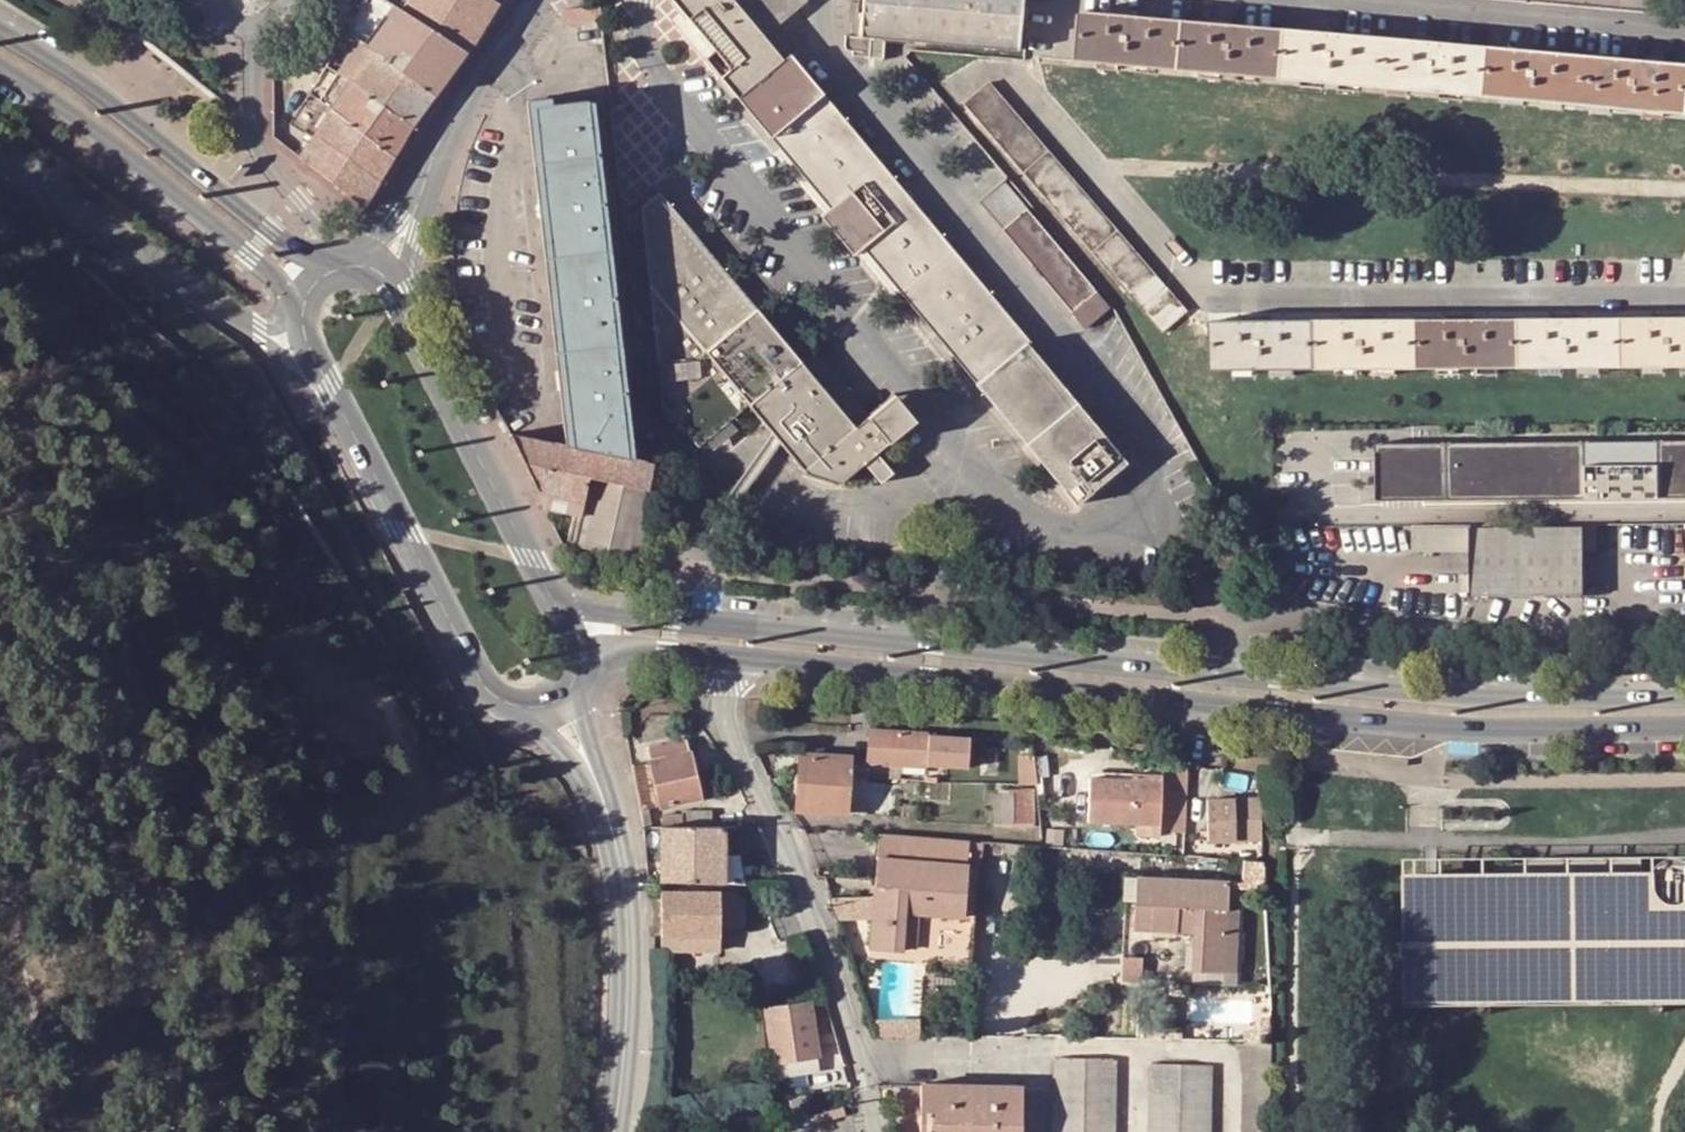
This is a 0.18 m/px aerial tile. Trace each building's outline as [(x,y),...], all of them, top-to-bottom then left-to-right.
[(347,31),(357,39),(368,46),(377,53),(427,90),(459,46),(403,10),(397,6),(388,0),(366,0),(347,31)] [(403,10),(459,46),(466,50),(495,2),(493,0),(410,0),(403,10)] [(764,33),(803,0),(674,0),(683,11),(732,69),(769,38),(764,33)] [(864,3),(862,3),(851,2),(849,34),(847,34),(846,48),(853,49),(853,55),(883,58),(885,37),(908,39),(1017,49),(1020,21),(1021,0),(864,0),(864,3)] [(673,19),(722,77),(732,69),(683,11),(673,19)] [(1079,12),(1075,61),(1173,69),(1177,21),(1079,12)] [(1177,21),(1173,69),(1276,78),(1280,30),(1177,21)] [(1280,30),(1276,78),(1376,86),(1380,39),(1280,30)] [(722,77),(738,96),(785,57),(769,38),(732,69),(722,77)] [(351,81),(355,84),(411,125),(415,120),(433,94),(427,90),(377,53),(368,46),(357,39),(337,73),(351,81)] [(1380,39),(1376,86),(1479,95),(1484,47),(1380,39)] [(433,94),(466,50),(459,46),(427,90),(433,94)] [(1484,47),(1479,95),(1583,104),(1587,57),(1484,47)] [(848,120),(792,52),(785,57),(738,96),(796,165),(848,120)] [(1583,104),(1684,113),(1684,105),(1684,65),(1587,57),(1583,104)] [(319,101),(331,110),(393,156),(407,131),(411,125),(355,84),(351,81),(337,73),(319,101)] [(989,83),(964,103),(1163,331),(1187,310),(989,83)] [(576,447),(630,458),(590,102),(552,106),(536,107),(576,447)] [(321,126),(314,135),(378,181),(393,156),(331,110),(321,126)] [(796,165),(944,342),(996,300),(848,120),(796,165)] [(378,181),(314,135),(300,158),(364,207),(378,181)] [(1073,313),(1097,293),(1005,178),(978,199),(1073,313)] [(697,446),(751,403),(739,389),(790,348),(660,193),(650,200),(641,207),(664,404),(697,446)] [(1097,293),(1073,313),(1085,329),(1109,309),(1097,293)] [(944,342),(964,366),(1015,323),(996,300),(944,342)] [(1516,319),(1516,367),(1620,366),(1620,318),(1516,319)] [(1620,366),(1684,366),(1684,318),(1620,318),(1620,366)] [(1416,320),(1416,368),(1516,367),(1516,319),(1416,320)] [(1214,321),(1215,370),(1312,369),(1312,320),(1214,321)] [(1312,320),(1312,369),(1416,368),(1416,320),(1312,320)] [(964,366),(977,381),(1026,341),(1028,339),(1015,323),(964,366)] [(1039,456),(1088,415),(1026,341),(977,381),(1039,456)] [(790,348),(739,389),(751,403),(802,361),(790,348)] [(869,417),(814,351),(802,361),(856,427),(869,417)] [(869,417),(856,427),(802,361),(751,403),(779,438),(807,473),(841,482),(865,462),(882,481),(895,471),(879,451),(914,419),(895,396),(869,417)] [(1039,456),(1077,501),(1127,461),(1088,415),(1039,456)] [(551,511),(580,517),(576,540),(645,555),(662,464),(651,462),(636,459),(630,458),(576,447),(567,445),(520,436),(551,511)] [(1446,446),(1445,499),(1684,498),(1684,444),(1446,446)] [(1374,499),(1445,499),(1446,446),(1375,446),(1374,499)] [(1471,550),(1471,574),(1461,575),(1461,590),(1471,590),(1471,595),(1583,595),(1581,525),(1471,527),(1471,550)] [(1413,551),(1471,550),(1471,527),(1412,527),(1413,551)] [(969,769),(972,737),(871,731),(869,761),(969,769)] [(652,763),(648,764),(659,805),(703,795),(690,739),(649,749),(652,763)] [(848,814),(852,757),(802,753),(799,810),(848,814)] [(1021,785),(1040,786),(1037,757),(1023,757),(1021,785)] [(659,805),(648,764),(632,767),(638,810),(659,805)] [(1182,830),(1184,775),(1163,773),(1163,779),(1093,776),(1091,821),(1161,824),(1161,828),(1166,829),(1182,830)] [(1036,826),(1037,789),(1011,788),(1011,793),(996,793),(995,825),(1036,826)] [(1208,797),(1210,840),(1263,839),(1261,795),(1208,797)] [(684,826),(715,826),(715,812),(684,811),(684,826)] [(715,826),(684,826),(661,826),(661,880),(725,880),(748,881),(736,827),(724,826),(715,826)] [(905,911),(964,916),(968,865),(969,844),(969,840),(898,835),(881,833),(877,895),(832,898),(840,920),(875,918),(872,947),(903,950),(905,911)] [(969,844),(968,865),(980,866),(981,844),(969,844)] [(1401,859),(1400,1006),(1684,1004),(1684,856),(1401,859)] [(980,866),(968,865),(964,916),(905,911),(903,950),(902,961),(910,962),(972,968),(980,866)] [(1193,972),(1195,931),(1176,930),(1154,928),(1136,927),(1136,912),(1138,877),(1130,876),(1125,976),(1193,980),(1193,972)] [(1228,909),(1230,883),(1138,877),(1136,912),(1156,914),(1154,928),(1176,930),(1177,924),(1195,924),(1195,931),(1193,972),(1226,973),(1228,909)] [(746,891),(664,890),(664,948),(722,948),(721,926),(745,926),(746,891)] [(1228,909),(1226,973),(1236,973),(1239,910),(1228,909)] [(1154,928),(1156,914),(1136,912),(1136,927),(1154,928)] [(664,948),(664,966),(719,966),(721,966),(722,948),(664,948)] [(1193,980),(1236,983),(1236,973),(1226,973),(1193,972),(1193,980)] [(768,1016),(775,1061),(817,1055),(810,1009),(808,1010),(807,1002),(771,1007),(772,1015),(768,1016)] [(876,1033),(905,1034),(906,1017),(878,1016),(871,1016),(876,1033)] [(1114,1058),(1056,1056),(1055,1131),(1113,1131),(1114,1058)] [(1210,1065),(1151,1064),(1150,1131),(1210,1131),(1210,1065)] [(1023,1086),(922,1082),(921,1131),(1022,1131),(1023,1086)]
